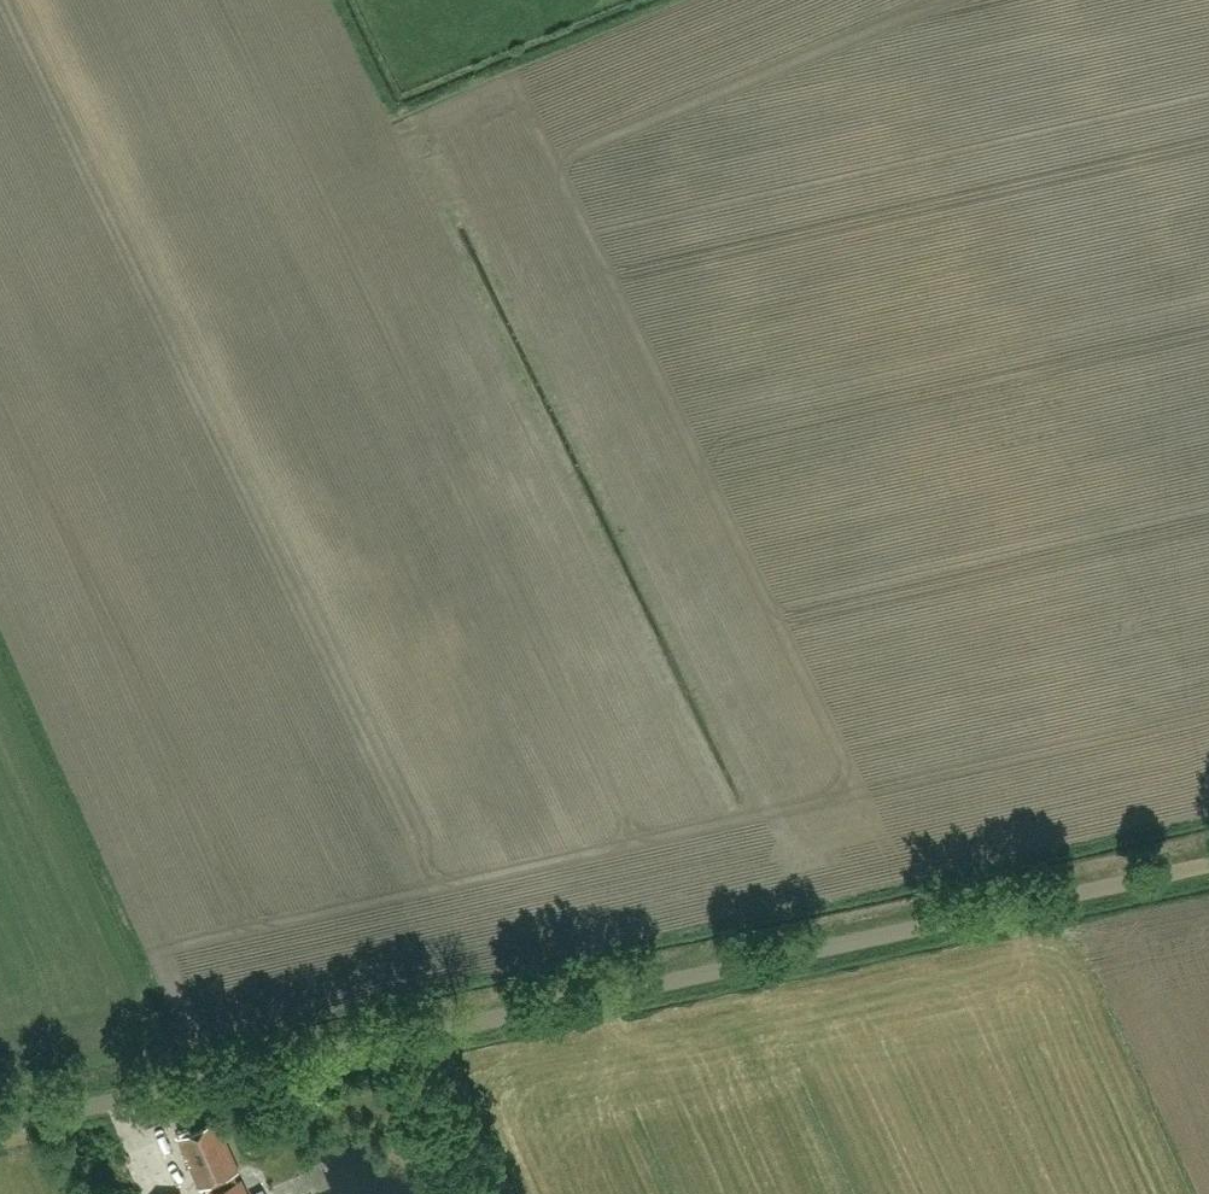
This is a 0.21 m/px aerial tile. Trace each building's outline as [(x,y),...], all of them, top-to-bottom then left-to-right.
[(234,1170),(238,1168),(217,1121),(179,1138),(199,1185),(209,1181),(213,1190),(205,1193),(249,1193),(242,1178),(238,1180),(234,1170)]
